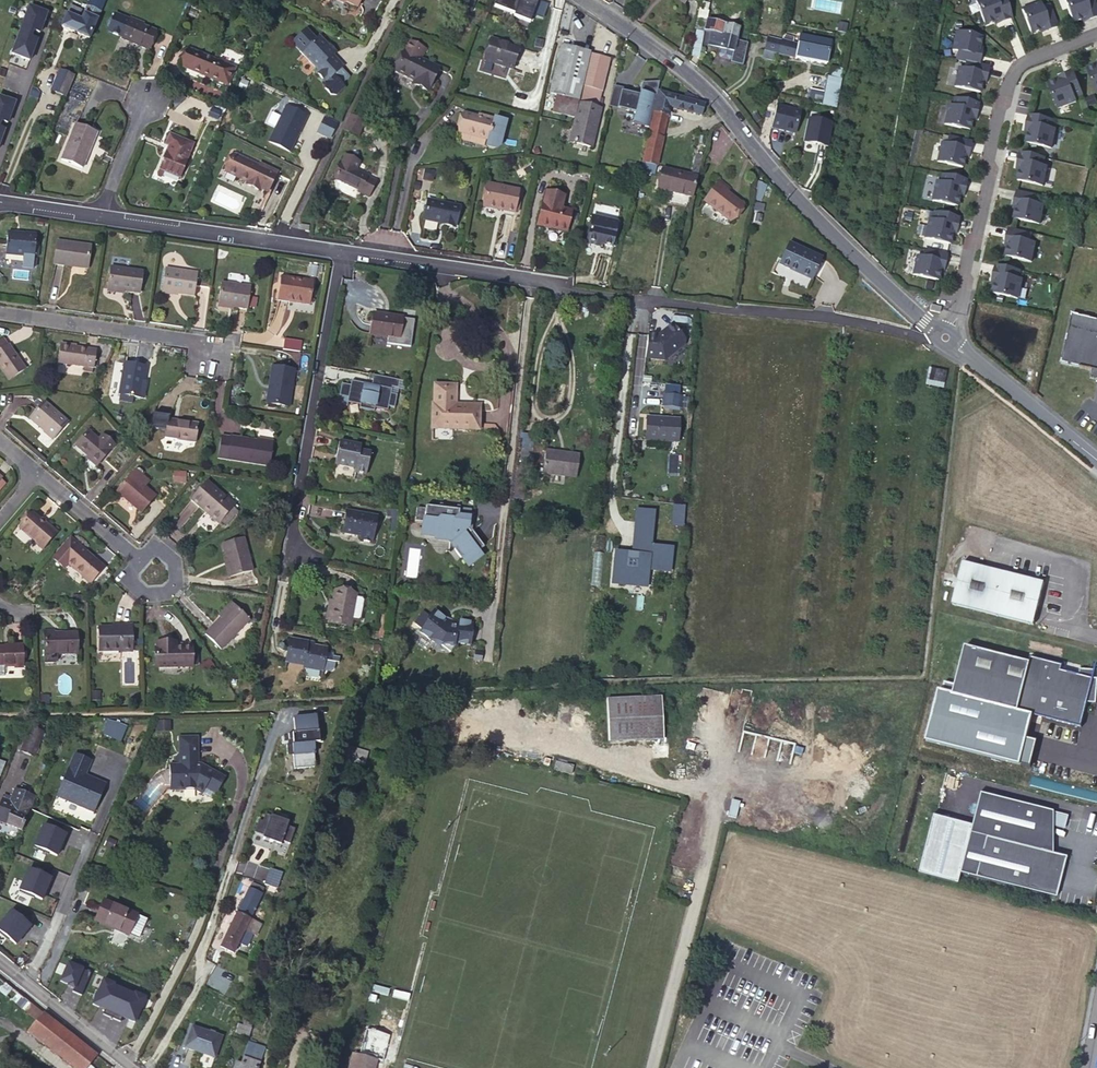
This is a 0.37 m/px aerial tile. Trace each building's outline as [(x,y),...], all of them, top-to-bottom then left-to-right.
[(86,6),(99,12),(101,13),(105,0),(89,0),(86,6)] [(494,7),(513,14),(519,0),(497,0),(494,7)] [(536,0),(519,0),(513,14),(513,16),(531,22),(539,1),(536,0)] [(706,10),(708,0),(702,0),(700,9),(706,10)] [(976,2),(985,25),(994,21),(996,24),(1012,18),(1005,0),(980,0),(976,2)] [(1073,23),(1082,19),(1084,22),(1096,17),(1096,9),(1093,0),(1064,0),(1073,23)] [(1039,4),(1022,11),(1031,34),(1040,30),(1042,33),(1058,27),(1049,4),(1041,7),(1039,4)] [(14,57),(35,64),(51,13),(30,6),(14,57)] [(99,12),(86,6),(80,22),(65,16),(60,28),(87,39),(99,12)] [(735,41),(736,41),(738,29),(706,21),(708,11),(706,10),(700,9),(695,32),(696,33),(704,34),(735,41)] [(129,21),(114,15),(112,19),(108,20),(106,22),(106,25),(108,29),(106,32),(121,39),(121,40),(146,50),(154,32),(141,26),(138,25),(139,23),(129,19),(129,21)] [(528,43),(533,45),(535,41),(540,42),(545,25),(534,22),(528,43)] [(342,64),(344,63),(333,53),(335,50),(331,47),(328,49),(326,47),(325,44),(318,36),(314,39),(304,29),(289,44),(315,69),(314,70),(324,82),(326,86),(332,92),(338,92),(346,84),(342,81),(350,73),(342,64)] [(981,38),(957,32),(953,50),(958,52),(957,59),(979,65),(982,49),(978,48),(981,38)] [(696,33),(691,57),(698,59),(704,34),(696,33)] [(731,59),(730,64),(742,67),(747,44),(735,42),(736,41),(735,41),(704,34),(701,46),(719,50),(732,53),(731,59)] [(505,44),(489,39),(484,60),(513,69),(519,47),(506,43),(505,44)] [(765,51),(777,53),(780,42),(780,41),(767,39),(765,51)] [(777,53),(777,55),(794,59),(797,46),(780,42),(777,53)] [(548,95),(555,96),(577,102),(580,103),(580,104),(597,108),(609,59),(589,54),(590,53),(560,46),(548,95)] [(797,46),(794,59),(825,65),(828,52),(797,46)] [(719,50),(718,56),(720,60),(727,61),(731,59),(732,53),(719,50)] [(189,51),(187,56),(184,62),(183,67),(226,85),(233,69),(189,51)] [(395,71),(412,80),(417,82),(415,86),(427,91),(438,68),(404,51),(395,71)] [(777,53),(765,51),(763,57),(776,60),(777,55),(777,53)] [(979,65),(966,62),(965,70),(958,69),(955,87),(981,93),(983,82),(987,82),(989,67),(979,65)] [(1088,70),(1096,92),(1096,67),(1088,70)] [(72,77),(58,72),(50,93),(63,98),(72,77)] [(1082,95),(1073,72),(1059,78),(1060,80),(1050,84),(1059,108),(1077,101),(1076,97),(1082,95)] [(821,105),(835,109),(840,80),(827,77),(821,105)] [(656,81),(639,82),(637,91),(636,95),(627,93),(618,91),(615,109),(623,110),(632,112),(630,123),(646,126),(656,81)] [(606,107),(615,109),(618,91),(627,93),(636,95),(637,91),(610,86),(606,107)] [(696,103),(682,99),(658,93),(653,113),(667,117),(669,108),(701,116),(703,105),(696,103)] [(685,93),(682,99),(696,103),(698,99),(685,93)] [(577,102),(555,96),(552,113),(573,119),(577,102)] [(0,99),(0,129),(2,123),(5,124),(13,103),(0,99)] [(978,105),(955,100),(954,108),(948,107),(944,125),(970,131),(972,119),(976,120),(978,105)] [(599,109),(597,108),(580,104),(574,126),(594,131),(599,109)] [(798,111),(775,106),(770,128),(793,134),(798,111)] [(306,117),(285,107),(268,142),(289,152),(306,117)] [(217,113),(210,110),(206,118),(214,121),(217,113)] [(667,117),(653,113),(648,135),(662,139),(667,117)] [(347,123),(360,129),(364,121),(352,114),(347,123)] [(482,119),(463,115),(459,134),(489,141),(487,147),(496,149),(499,147),(505,125),(497,123),(497,122),(493,121),(494,120),(482,117),(482,119)] [(1054,120),(1030,115),(1026,131),(1029,132),(1027,142),(1052,148),(1055,129),(1052,128),(1054,120)] [(336,123),(324,118),(317,132),(329,138),(336,123)] [(831,124),(807,119),(802,141),(827,146),(831,124)] [(347,123),(344,129),(357,135),(360,129),(347,123)] [(95,133),(75,125),(60,161),(81,169),(95,133)] [(590,148),(594,131),(574,126),(573,132),(575,132),(572,143),(590,148)] [(166,152),(158,169),(163,171),(179,178),(192,145),(169,135),(165,145),(169,147),(167,152),(166,152)] [(648,135),(645,148),(659,151),(662,139),(648,135)] [(971,142),(948,137),(947,145),(940,144),(937,162),(963,168),(965,157),(968,157),(971,142)] [(645,148),(641,164),(656,167),(659,151),(645,148)] [(691,174),(697,176),(703,156),(697,153),(691,174)] [(1045,158),(1021,153),(1017,169),(1020,170),(1018,180),(1043,186),(1046,167),(1043,166),(1045,158)] [(358,162),(344,155),(333,177),(359,190),(358,192),(367,196),(375,181),(366,177),(366,176),(354,170),(358,162)] [(233,156),(226,171),(248,182),(246,184),(246,186),(257,191),(258,190),(266,193),(275,175),(257,167),(233,156)] [(259,164),(257,167),(275,175),(275,174),(276,172),(259,164)] [(641,164),(639,174),(653,177),(655,167),(641,164)] [(658,189),(692,197),(697,176),(691,174),(662,168),(658,189)] [(248,182),(226,171),(225,173),(246,184),(248,182)] [(966,180),(943,175),(942,183),(936,182),(932,200),(958,206),(960,194),(964,195),(966,180)] [(719,181),(717,184),(726,191),(729,187),(719,181)] [(518,191),(519,190),(487,184),(483,208),(514,213),(514,211),(518,191)] [(726,191),(717,184),(704,202),(729,221),(741,205),(725,193),(726,191)] [(756,197),(760,200),(767,192),(762,188),(756,197)] [(564,195),(545,191),(536,225),(566,232),(571,211),(560,208),(564,195)] [(1040,197),(1018,192),(1014,208),(1017,209),(1015,219),(1040,224),(1043,206),(1039,205),(1040,197)] [(458,207),(426,200),(422,220),(438,224),(438,225),(453,228),(458,207)] [(617,220),(592,214),(586,239),(587,239),(589,242),(594,243),(597,241),(603,242),(612,244),(617,220)] [(958,218),(935,214),(934,221),(928,220),(924,238),(950,244),(952,233),(956,233),(958,218)] [(1031,234),(1009,229),(1005,245),(1008,246),(1006,256),(1031,262),(1035,243),(1030,242),(1031,234)] [(24,235),(7,234),(5,254),(33,256),(34,248),(36,234),(24,233),(24,235)] [(90,245),(56,241),(53,264),(70,266),(70,265),(87,267),(90,245)] [(820,259),(788,244),(779,265),(810,280),(820,259)] [(947,255),(924,250),(923,258),(917,256),(913,275),(939,281),(941,269),(945,269),(947,255)] [(1019,271),(997,266),(993,282),(996,283),(993,293),(1019,298),(1022,280),(1018,279),(1019,271)] [(109,267),(106,289),(121,292),(139,294),(142,271),(109,267)] [(197,273),(164,269),(160,292),(193,297),(197,273)] [(311,281),(280,277),(276,300),(307,305),(311,281)] [(249,287),(220,282),(216,306),(246,310),(249,287)] [(1091,376),(1096,377),(1096,318),(1072,312),(1061,362),(1093,369),(1091,376)] [(414,321),(401,319),(402,318),(374,314),(370,335),(387,337),(386,344),(409,348),(414,321)] [(661,336),(648,334),(645,358),(664,359),(686,346),(674,327),(661,336)] [(0,340),(0,370),(8,380),(25,368),(9,345),(7,346),(2,339),(0,340)] [(285,339),(284,350),(302,351),(303,341),(285,339)] [(56,363),(82,366),(93,368),(95,351),(75,348),(59,345),(56,363)] [(951,358),(937,349),(931,358),(945,367),(951,358)] [(140,397),(143,379),(145,366),(123,362),(117,401),(128,403),(130,395),(140,397)] [(293,369),(269,366),(266,385),(268,386),(266,403),(288,407),(293,369)] [(943,389),(946,372),(928,369),(925,386),(943,389)] [(406,384),(374,377),(367,375),(367,376),(374,378),(372,387),(352,383),(351,387),(343,386),(343,385),(338,405),(339,405),(339,404),(347,406),(346,411),(359,413),(358,417),(373,420),(374,417),(387,419),(387,415),(393,416),(393,417),(394,417),(396,403),(390,402),(393,389),(399,390),(400,383),(406,384)] [(456,386),(435,385),(435,405),(433,405),(433,429),(478,430),(479,406),(455,405),(456,386)] [(681,411),(682,396),(663,395),(662,410),(681,411)] [(66,423),(44,403),(28,420),(43,433),(43,434),(51,441),(66,423)] [(168,417),(152,414),(149,429),(164,431),(163,438),(193,443),(196,426),(176,422),(167,421),(168,417)] [(680,420),(647,416),(645,438),(678,441),(680,420)] [(73,446),(86,457),(95,465),(108,451),(112,446),(101,436),(96,441),(86,432),(73,446)] [(272,442),(229,436),(229,438),(220,436),(216,459),(269,466),(272,442)] [(361,448),(340,444),(335,467),(356,471),(355,475),(366,477),(370,456),(360,454),(361,448)] [(559,456),(559,453),(546,451),(543,474),(576,478),(578,459),(559,456)] [(95,465),(86,457),(84,459),(93,467),(95,465)] [(141,473),(138,471),(134,471),(115,493),(139,514),(154,497),(143,488),(148,482),(141,476),(141,473)] [(189,501),(202,514),(205,511),(218,523),(233,507),(206,483),(189,501)] [(460,507),(440,505),(440,509),(426,507),(426,510),(417,509),(416,522),(424,523),(423,535),(437,537),(436,540),(450,541),(456,549),(454,551),(460,559),(462,558),(468,567),(480,558),(477,554),(484,549),(472,532),(471,533),(468,529),(470,512),(460,511),(460,509),(460,507)] [(655,512),(637,510),(633,553),(615,552),(613,582),(648,586),(650,568),(671,570),(673,548),(651,545),(655,512)] [(205,511),(202,514),(215,525),(218,523),(205,511)] [(48,527),(32,513),(19,528),(43,548),(57,532),(49,526),(48,527)] [(377,519),(346,513),(342,536),(360,539),(360,543),(372,545),(377,519)] [(69,539),(54,557),(63,564),(65,562),(67,564),(83,577),(91,583),(104,568),(69,539)] [(224,562),(229,579),(250,573),(242,540),(220,546),(224,562)] [(54,557),(52,559),(64,568),(67,564),(65,562),(63,564),(54,557)] [(962,569),(953,612),(1035,630),(1044,587),(962,569)] [(83,577),(81,578),(89,585),(91,583),(83,577)] [(334,593),(332,604),(329,622),(350,626),(355,597),(334,593)] [(219,619),(231,606),(229,604),(217,617),(219,619)] [(329,622),(332,604),(329,604),(325,625),(349,629),(350,626),(329,622)] [(248,622),(231,606),(219,619),(203,636),(220,651),(248,622)] [(446,619),(435,609),(427,618),(427,622),(420,631),(430,639),(433,642),(434,642),(437,643),(440,644),(450,652),(454,647),(455,643),(470,645),(473,623),(469,623),(469,622),(460,621),(452,621),(450,623),(446,623),(446,620),(446,619)] [(120,651),(131,651),(131,626),(120,626),(120,629),(98,628),(98,651),(120,651)] [(55,632),(44,633),(44,654),(57,654),(77,653),(77,634),(55,634),(55,632)] [(314,646),(290,642),(286,664),(304,668),(306,672),(323,675),(326,656),(327,652),(314,649),(314,646)] [(170,649),(170,644),(156,644),(156,649),(154,649),(154,668),(190,668),(190,649),(174,649),(170,649)] [(3,676),(3,667),(23,666),(22,645),(12,645),(12,647),(0,648),(0,676),(3,676)] [(57,654),(44,654),(44,663),(54,663),(57,660),(57,654)] [(1066,670),(1033,663),(1032,668),(968,654),(957,703),(1087,731),(1092,706),(1096,707),(1096,674),(1083,673),(1083,679),(1065,675),(1066,670)] [(326,656),(323,675),(331,676),(334,673),(335,666),(339,667),(340,661),(333,660),(333,657),(326,656)] [(662,698),(607,700),(608,741),(664,740),(662,698)] [(317,719),(294,721),(295,735),(289,735),(290,741),(293,741),(293,746),(287,746),(288,757),(293,757),(294,770),(316,769),(314,745),(323,744),(322,733),(318,733),(317,719)] [(169,723),(159,723),(160,732),(170,731),(169,723)] [(42,734),(29,729),(18,754),(31,760),(42,734)] [(197,739),(179,739),(179,762),(179,767),(175,767),(170,767),(170,774),(162,775),(154,779),(130,809),(145,821),(170,793),(195,792),(203,796),(206,790),(217,796),(226,780),(201,766),(198,766),(193,766),(193,758),(198,757),(197,739)] [(366,753),(345,747),(342,759),(363,765),(366,753)] [(90,764),(74,757),(55,799),(92,815),(105,786),(91,780),(89,785),(82,782),(90,764)] [(600,773),(583,768),(580,777),(597,782),(600,773)] [(33,796),(15,789),(11,799),(4,796),(0,804),(0,822),(20,830),(33,796)] [(1050,812),(978,794),(969,827),(930,817),(918,864),(1054,899),(1064,859),(1040,852),(1050,812)] [(288,823),(265,815),(262,822),(258,821),(255,833),(263,836),(263,839),(281,845),(282,842),(290,844),(295,829),(287,827),(288,823)] [(67,837),(42,826),(32,849),(47,855),(48,854),(56,857),(61,845),(63,845),(67,837)] [(105,842),(102,849),(109,853),(113,845),(105,842)] [(282,873),(270,868),(264,885),(277,889),(282,873)] [(50,881),(26,870),(16,893),(31,900),(32,898),(39,902),(45,889),(46,890),(50,881)] [(264,890),(252,883),(221,947),(234,953),(239,942),(247,947),(253,934),(256,935),(261,925),(250,919),(264,890)] [(137,915),(103,901),(94,922),(113,930),(114,928),(129,935),(137,915)] [(8,913),(0,924),(0,938),(6,942),(7,941),(14,946),(22,935),(23,937),(29,929),(8,913)] [(146,920),(137,915),(129,935),(139,939),(146,920)] [(70,995),(79,999),(89,976),(66,966),(58,984),(66,987),(65,989),(71,992),(70,995)] [(96,1055),(4,983),(0,988),(0,991),(5,994),(5,996),(37,1021),(28,1031),(74,1067),(85,1067),(88,1064),(96,1055)] [(107,1026),(119,1001),(118,1000),(118,1002),(107,997),(108,995),(97,990),(89,1008),(96,1011),(95,1012),(101,1015),(98,1021),(107,1024),(106,1026),(107,1026)] [(125,1025),(132,1028),(140,1009),(129,1004),(128,1006),(119,1002),(119,1001),(107,1026),(108,1025),(116,1029),(118,1023),(124,1026),(125,1025)] [(250,1030),(238,1025),(236,1032),(248,1036),(250,1030)] [(202,1032),(191,1028),(185,1048),(214,1057),(220,1038),(209,1034),(202,1032)] [(368,1030),(361,1028),(355,1049),(363,1052),(368,1030)] [(369,1039),(365,1054),(380,1058),(384,1044),(369,1039)] [(248,1043),(241,1065),(236,1064),(234,1067),(258,1067),(264,1049),(248,1043)] [(348,1067),(375,1067),(377,1059),(352,1053),(348,1067)]
